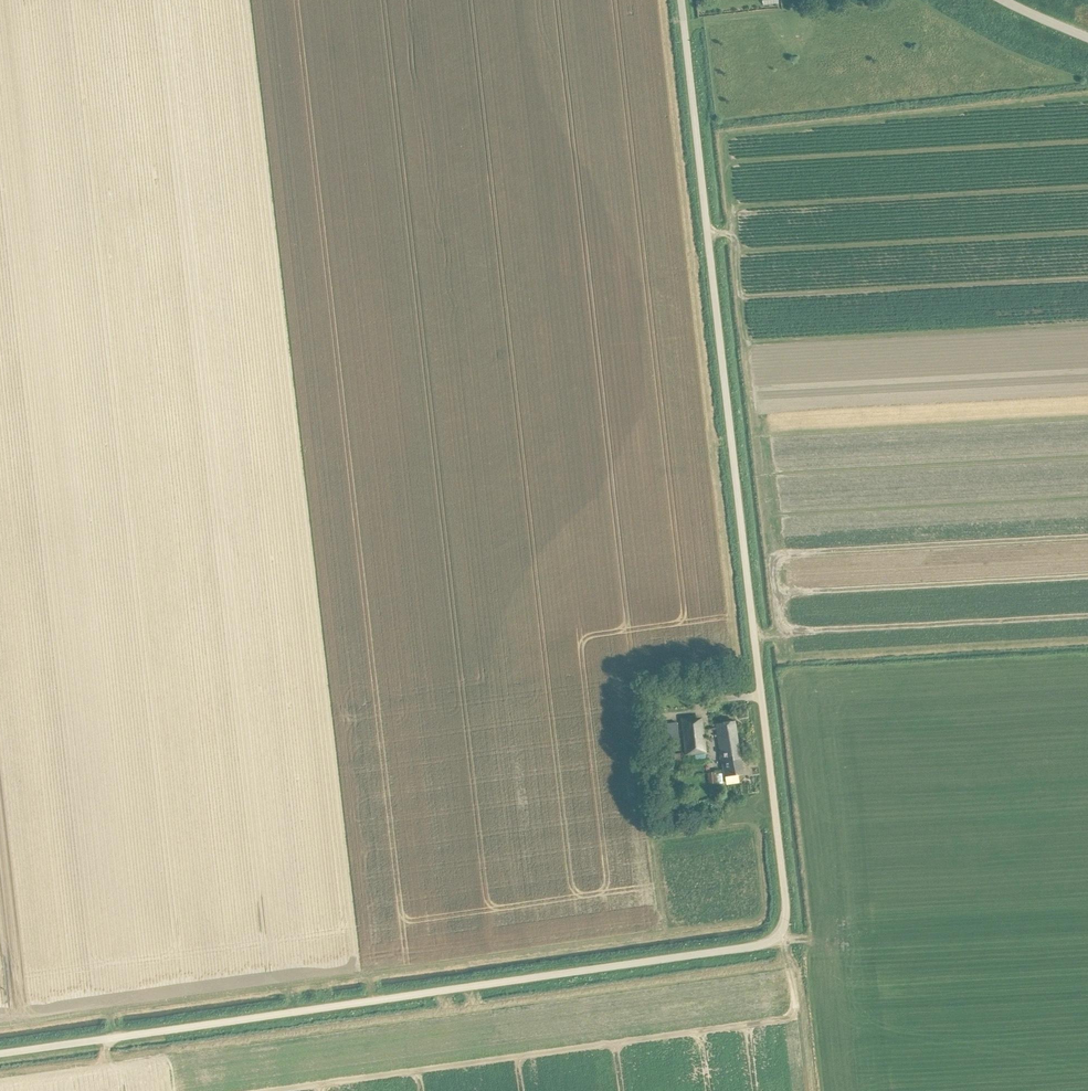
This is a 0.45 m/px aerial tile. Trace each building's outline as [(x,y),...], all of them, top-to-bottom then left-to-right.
[(702,715),(691,716),(681,718),(686,754),(706,752),(702,715)] [(716,723),(718,734),(722,760),(723,760),(725,776),(726,776),(727,782),(737,781),(738,779),(738,774),(744,773),(742,758),(741,758),(735,720),(716,723)] [(678,722),(656,724),(658,740),(679,738),(678,722)] [(685,762),(683,752),(659,755),(660,765),(685,762)]
